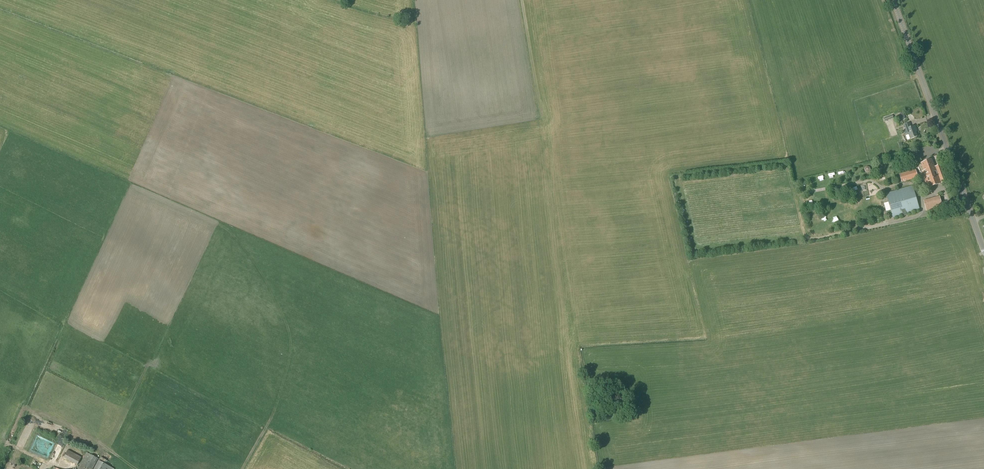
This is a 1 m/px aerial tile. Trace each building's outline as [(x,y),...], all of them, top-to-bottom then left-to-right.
[(911,127),(909,123),(904,125),(908,135),(906,136),(907,140),(917,137),(915,130),(916,130),(915,126),(911,127)] [(935,167),(932,160),(921,164),(922,168),(923,171),(922,172),(927,188),(941,183),(941,184),(947,181),(941,164),(935,167)] [(902,182),(918,178),(915,170),(900,174),(902,182)] [(893,218),(919,210),(912,186),(886,194),(893,218)] [(63,449),(60,454),(64,457),(63,458),(77,465),(81,457),(68,450),(67,451),(63,449)] [(98,459),(87,452),(77,468),(92,468),(98,459)] [(99,461),(94,468),(113,468),(99,461)]
